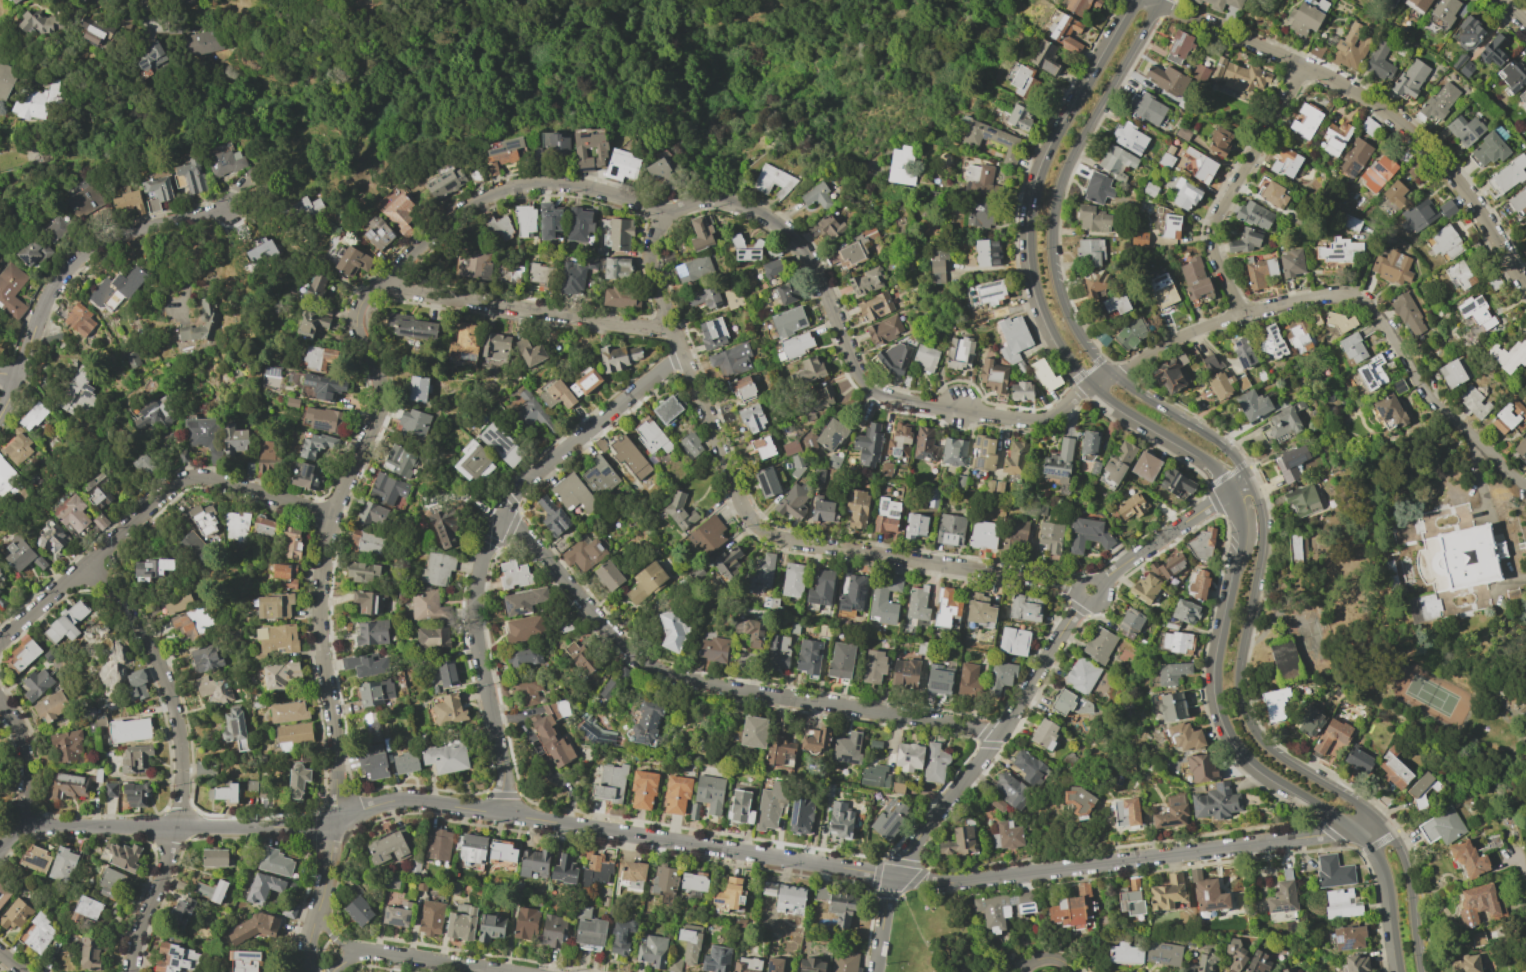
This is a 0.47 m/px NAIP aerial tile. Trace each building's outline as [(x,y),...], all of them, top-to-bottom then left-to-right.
[(1064,8),(1069,0),(1101,0),(1096,9),(1088,5),(1081,18),(1064,8)] [(1210,3),(1202,0),(1243,0),(1239,9),(1224,2),(1220,12),(1209,7),(1210,3)] [(1301,2),(1302,0),(1313,0),(1313,1),(1317,3),(1319,0),(1324,0),(1329,3),(1313,31),(1308,28),(1304,36),(1300,34),(1298,37),(1289,32),(1291,29),(1288,27),(1293,19),(1287,15),(1291,7),(1295,9),(1300,1),(1301,2)] [(1390,10),(1372,0),(1396,0),(1390,10)] [(1402,2),(1403,0),(1430,0),(1421,14),(1402,2)] [(1426,18),(1438,0),(1456,0),(1460,3),(1452,15),(1454,17),(1444,31),(1426,18)] [(21,33),(63,31),(62,13),(21,15),(21,33)] [(1051,21),(1055,24),(1062,13),(1083,25),(1078,33),(1071,28),(1067,36),(1082,45),(1076,55),(1061,46),(1061,44),(1047,36),(1050,32),(1046,30),(1051,21)] [(1467,14),(1486,30),(1468,51),(1449,35),(1467,14)] [(111,36),(115,27),(84,15),(76,35),(100,45),(104,34),(111,36)] [(1352,21),(1362,26),(1352,45),(1356,48),(1366,29),(1371,32),(1369,37),(1372,39),(1356,70),(1349,66),(1349,68),(1337,61),(1335,65),(1330,62),(1337,50),(1333,47),(1338,38),(1342,40),(1352,21)] [(189,57),(223,49),(218,28),(184,36),(189,57)] [(1168,53),(1166,52),(1173,39),(1171,39),(1176,29),(1193,37),(1190,43),(1194,45),(1192,49),(1189,47),(1187,50),(1186,50),(1178,65),(1165,58),(1168,53)] [(1498,32),(1507,41),(1498,51),(1506,58),(1498,67),(1489,59),(1486,62),(1477,54),(1498,32)] [(1040,38),(1056,47),(1052,54),(1055,56),(1053,58),(1059,61),(1057,64),(1059,65),(1053,76),(1027,60),(1040,38)] [(1379,39),(1390,45),(1382,59),(1395,67),(1389,78),(1385,76),(1382,80),(1376,76),(1375,78),(1371,75),(1372,74),(1362,68),(1379,39)] [(1318,59),(1307,52),(1315,41),(1325,47),(1318,59)] [(1461,52),(1467,57),(1456,69),(1450,64),(1461,52)] [(1219,56),(1226,59),(1225,61),(1244,69),(1245,67),(1247,68),(1248,65),(1253,67),(1254,65),(1257,67),(1257,69),(1271,74),(1268,83),(1263,81),(1260,89),(1252,86),(1250,90),(1248,89),(1247,92),(1242,90),(1241,92),(1209,79),(1219,56)] [(1401,71),(1404,73),(1414,58),(1429,68),(1416,89),(1418,90),(1413,98),(1402,91),(1399,95),(1389,88),(1401,71)] [(1524,69),(1525,67),(1525,81),(1512,94),(1506,87),(1507,86),(1501,79),(1504,76),(1499,70),(1511,58),(1515,62),(1516,61),(1524,69)] [(1467,60),(1475,67),(1465,77),(1458,70),(1467,60)] [(19,70),(0,62),(0,96),(7,99),(19,70)] [(1019,63),(1024,66),(1026,64),(1035,70),(1031,77),(1039,81),(1029,101),(1013,92),(1015,88),(1008,84),(1019,63)] [(1197,63),(1210,70),(1202,83),(1190,76),(1197,63)] [(1150,64),(1163,72),(1166,65),(1189,79),(1178,96),(1176,95),(1174,97),(1155,85),(1156,83),(1144,75),(1150,64)] [(62,105),(60,79),(48,80),(49,89),(24,91),(24,100),(12,101),(13,118),(46,117),(46,107),(62,105)] [(1418,111),(1417,110),(1430,95),(1432,97),(1446,80),(1460,92),(1446,109),(1447,110),(1440,119),(1436,116),(1432,121),(1427,117),(1423,122),(1415,115),(1418,111)] [(1517,96),(1525,88),(1525,114),(1518,105),(1522,102),(1517,96)] [(1134,107),(1132,106),(1137,98),(1139,99),(1143,91),(1154,97),(1152,100),(1166,108),(1156,126),(1132,111),(1134,107)] [(1292,119),(1299,123),(1304,116),(1296,112),(1302,102),(1306,105),(1308,102),(1320,110),(1319,112),(1322,114),(1306,141),(1299,136),(1300,135),(1287,127),(1292,119)] [(1014,103),(1027,109),(1024,115),(1029,117),(1028,118),(1031,119),(1030,121),(1031,122),(1027,132),(1005,121),(1014,103)] [(1458,114),(1465,123),(1473,116),(1478,122),(1479,121),(1486,129),(1464,147),(1445,125),(1458,114)] [(959,117),(962,118),(963,115),(1025,142),(1014,168),(1001,163),(1007,148),(985,138),(984,140),(980,138),(976,147),(960,140),(966,127),(957,123),(959,117)] [(1367,117),(1378,126),(1371,136),(1359,127),(1367,117)] [(1116,127),(1120,129),(1125,121),(1130,124),(1129,125),(1130,126),(1129,128),(1148,138),(1138,155),(1114,142),(1116,137),(1111,134),(1116,127)] [(1329,135),(1324,132),(1329,123),(1337,127),(1341,121),(1353,128),(1335,157),(1321,149),(1329,135)] [(1180,125),(1192,132),(1186,141),(1174,134),(1180,125)] [(1217,125),(1233,135),(1230,140),(1232,141),(1223,157),(1208,148),(1210,145),(1207,143),(1217,125)] [(1483,141),(1480,139),(1491,130),(1491,131),(1498,125),(1508,136),(1501,142),(1510,152),(1500,161),(1497,157),(1491,162),(1489,160),(1482,165),(1470,152),(1483,141)] [(589,128),(589,130),(603,128),(605,142),(607,142),(608,150),(606,150),(607,158),(603,158),(604,165),(600,166),(600,167),(593,168),(594,171),(578,173),(573,130),(589,128)] [(540,132),(560,132),(560,137),(569,137),(569,154),(540,154),(540,132)] [(501,146),(499,141),(521,136),(524,147),(515,149),(518,159),(496,165),(499,173),(489,176),(486,163),(487,162),(486,156),(487,156),(486,150),(501,146)] [(1344,161),(1340,158),(1355,136),(1373,148),(1354,176),(1348,171),(1346,173),(1339,168),(1344,161)] [(1110,143),(1139,159),(1133,169),(1126,165),(1125,166),(1124,166),(1120,173),(1126,177),(1122,183),(1112,177),(1113,175),(1097,165),(1110,143)] [(1163,151),(1164,152),(1168,144),(1175,148),(1170,155),(1174,158),(1168,168),(1165,166),(1164,167),(1156,162),(1163,151)] [(889,169),(892,149),(900,150),(901,145),(915,147),(912,164),(904,163),(903,171),(914,173),(912,185),(887,181),(889,169)] [(1187,146),(1218,164),(1205,185),(1197,181),(1198,180),(1191,176),(1196,168),(1193,166),(1197,160),(1183,152),(1187,146)] [(1275,159),(1278,161),(1280,156),(1277,155),(1282,146),(1302,158),(1290,178),(1277,170),(1276,173),(1269,169),(1275,159)] [(612,147),(631,153),(630,156),(640,159),(635,179),(622,175),(620,181),(604,176),(612,147)] [(230,149),(231,153),(238,151),(241,157),(243,156),(247,166),(233,172),(232,170),(222,174),(222,175),(217,178),(216,177),(214,178),(206,160),(212,158),(211,155),(222,151),(222,152),(230,149)] [(1405,150),(1410,155),(1403,164),(1398,159),(1405,150)] [(1522,152),(1525,158),(1525,165),(1520,168),(1525,177),(1519,182),(1518,181),(1495,197),(1493,195),(1496,193),(1493,189),(1492,190),(1485,180),(1510,162),(1509,161),(1522,152)] [(196,155),(200,170),(199,170),(200,174),(203,173),(207,189),(189,194),(184,175),(176,177),(173,167),(189,163),(187,157),(196,155)] [(1381,155),(1388,160),(1389,159),(1398,167),(1379,188),(1376,185),(1371,191),(1363,184),(1368,178),(1362,173),(1373,160),(1375,162),(1381,155)] [(663,157),(670,170),(668,171),(677,186),(670,191),(661,175),(653,180),(645,167),(663,157)] [(1414,159),(1422,167),(1412,178),(1404,170),(1414,159)] [(779,200),(775,198),(781,188),(772,183),(766,195),(750,187),(764,162),(798,180),(779,200)] [(979,163),(994,166),(990,184),(1004,188),(1001,201),(964,193),(966,181),(975,183),(979,163)] [(450,168),(452,172),(459,168),(467,181),(435,201),(425,184),(450,168)] [(478,169),(482,179),(481,180),(481,181),(475,184),(474,182),(473,183),(469,173),(478,169)] [(1091,170),(1105,176),(1111,178),(1108,186),(1115,189),(1112,198),(1105,196),(1101,205),(1083,198),(1085,193),(1083,193),(1091,170)] [(88,176),(103,203),(76,219),(70,208),(75,206),(65,190),(88,176)] [(167,176),(173,199),(158,202),(160,210),(148,213),(141,183),(167,176)] [(1176,195),(1175,194),(1178,188),(1173,185),(1179,176),(1184,179),(1183,181),(1202,192),(1197,200),(1193,205),(1190,203),(1189,205),(1190,206),(1188,208),(1187,208),(1186,211),(1172,202),(1176,195)] [(1269,179),(1284,188),(1281,193),(1288,197),(1280,210),(1259,196),(1269,179)] [(1395,179),(1406,190),(1401,196),(1406,201),(1398,210),(1381,194),(1395,179)] [(812,189),(811,187),(821,180),(828,191),(825,193),(832,204),(823,211),(815,200),(806,206),(800,197),(812,189)] [(1147,181),(1158,187),(1153,198),(1141,192),(1147,181)] [(120,197),(119,194),(122,193),(120,185),(126,183),(129,191),(137,189),(143,213),(137,215),(134,205),(115,210),(112,199),(120,197)] [(1521,187),(1525,184),(1525,211),(1518,216),(1507,199),(1522,189),(1521,187)] [(402,192),(413,204),(410,207),(412,210),(409,213),(413,217),(407,224),(414,231),(408,237),(382,211),(402,192)] [(324,206),(296,221),(287,205),(305,196),(309,202),(319,197),(324,206)] [(969,197),(991,199),(990,209),(995,210),(993,225),(989,224),(988,228),(966,225),(969,197)] [(1404,220),(1399,212),(1406,207),(1408,210),(1426,197),(1439,215),(1414,233),(1411,228),(1404,233),(1398,224),(1404,220)] [(1241,204),(1243,206),(1247,199),(1273,215),(1265,230),(1254,224),(1253,226),(1243,220),(1242,222),(1234,217),(1241,204)] [(1448,199),(1457,210),(1446,218),(1438,206),(1448,199)] [(514,206),(527,205),(527,201),(531,201),(531,209),(535,209),(535,232),(531,232),(531,237),(518,237),(517,223),(516,223),(516,215),(515,215),(514,206)] [(539,202),(551,201),(551,209),(562,209),(562,230),(553,231),(553,240),(540,240),(539,202)] [(1078,204),(1095,205),(1094,210),(1104,211),(1104,214),(1111,214),(1109,231),(1079,228),(1080,219),(1077,219),(1078,204)] [(570,206),(580,208),(580,211),(591,212),(590,222),(593,223),(592,232),(587,232),(586,242),(566,240),(570,206)] [(828,213),(838,225),(842,221),(847,227),(831,240),(826,233),(822,237),(819,233),(812,238),(806,231),(828,213)] [(1164,219),(1161,219),(1162,213),(1180,216),(1178,230),(1179,230),(1178,239),(1161,236),(1164,219)] [(702,214),(707,226),(710,224),(713,231),(710,232),(715,244),(694,252),(689,240),(696,237),(689,219),(702,214)] [(1345,214),(1362,221),(1357,233),(1340,226),(1345,214)] [(54,222),(52,220),(59,215),(65,223),(69,220),(74,225),(52,243),(42,231),(54,222)] [(370,228),(367,224),(369,222),(368,221),(375,215),(376,216),(377,215),(391,230),(390,231),(395,236),(380,250),(364,234),(370,228)] [(492,216),(495,221),(505,215),(509,221),(507,222),(513,231),(510,233),(511,236),(503,241),(502,239),(496,243),(483,222),(492,216)] [(610,219),(633,220),(633,226),(634,226),(634,237),(630,236),(630,252),(619,252),(611,251),(611,242),(608,242),(610,228),(608,226),(608,222),(610,220),(610,219)] [(1447,223),(1460,241),(1459,242),(1464,249),(1449,260),(1444,253),(1440,255),(1438,251),(1434,254),(1429,247),(1434,243),(1429,236),(1447,223)] [(835,252),(834,250),(861,237),(858,231),(872,224),(878,236),(863,243),(867,253),(864,255),(866,259),(846,268),(844,264),(841,266),(838,261),(829,265),(825,256),(835,252)] [(1250,251),(1240,252),(1239,250),(1227,252),(1226,242),(1239,240),(1243,226),(1262,232),(1258,248),(1252,246),(1250,251)] [(739,232),(745,249),(750,249),(757,237),(764,242),(759,249),(760,249),(760,261),(735,260),(735,252),(729,236),(739,232)] [(1130,232),(1147,233),(1146,246),(1129,246),(1130,232)] [(270,238),(279,254),(253,268),(245,252),(261,243),(259,239),(264,236),(266,240),(270,238)] [(1316,246),(1324,246),(1324,248),(1329,248),(1329,242),(1333,242),(1333,236),(1339,236),(1339,239),(1348,238),(1349,242),(1362,242),(1362,251),(1351,251),(1351,262),(1341,262),(1341,261),(1323,261),(1323,258),(1316,258),(1316,246)] [(32,238),(40,246),(43,242),(52,251),(44,260),(43,258),(38,263),(35,261),(28,267),(15,254),(32,238)] [(1079,246),(1079,239),(1099,238),(1099,240),(1102,239),(1102,245),(1103,245),(1104,260),(1100,260),(1100,266),(1078,268),(1076,247),(1079,246)] [(931,273),(929,247),(935,246),(935,239),(944,239),(945,245),(946,245),(947,261),(943,261),(944,284),(930,284),(929,273),(931,273)] [(975,240),(998,239),(999,257),(998,257),(999,265),(976,267),(975,240)] [(349,245),(373,260),(366,271),(358,266),(351,277),(335,267),(349,245)] [(1285,254),(1284,251),(1301,248),(1304,272),(1293,274),(1293,276),(1283,278),(1279,255),(1285,254)] [(457,256),(469,258),(470,252),(473,253),(474,249),(493,252),(488,280),(454,274),(457,256)] [(1376,254),(1385,258),(1387,253),(1388,253),(1389,250),(1411,259),(1406,270),(1412,273),(1408,282),(1402,280),(1400,285),(1392,281),(1391,283),(1377,276),(1378,273),(1370,270),(1376,254)] [(674,266),(706,254),(713,272),(681,284),(674,266)] [(1189,262),(1187,259),(1198,255),(1202,267),(1201,267),(1204,277),(1207,276),(1211,290),(1198,295),(1199,297),(1188,301),(1183,288),(1186,287),(1178,265),(1189,262)] [(1251,256),(1252,262),(1274,258),(1278,275),(1267,277),(1266,274),(1263,274),(1266,287),(1250,290),(1249,284),(1248,284),(1247,282),(1249,282),(1243,257),(1251,256)] [(563,261),(577,263),(576,265),(585,266),(587,257),(597,259),(596,269),(585,268),(582,291),(578,290),(577,294),(559,292),(563,261)] [(604,257),(629,258),(629,278),(618,277),(618,279),(604,278),(604,257)] [(762,265),(779,258),(784,270),(772,275),(772,277),(767,279),(766,277),(764,277),(762,271),(764,270),(762,265)] [(1461,258),(1477,285),(1464,293),(1459,284),(1454,287),(1443,269),(1461,258)] [(2,309),(0,307),(0,271),(8,261),(28,277),(13,296),(27,307),(17,320),(3,308),(2,309)] [(522,265),(518,284),(498,281),(501,261),(522,265)] [(529,262),(538,263),(538,265),(556,268),(552,292),(536,290),(537,283),(529,281),(530,273),(528,273),(529,262)] [(858,274),(859,277),(864,275),(862,272),(878,265),(883,276),(879,278),(883,286),(872,291),(870,288),(863,291),(864,294),(855,298),(847,279),(858,274)] [(1102,269),(1104,274),(1107,273),(1110,287),(1105,288),(1107,294),(1100,296),(1099,290),(1094,292),(1096,298),(1086,301),(1079,275),(1102,269)] [(315,271),(327,276),(321,290),(324,291),(318,305),(303,298),(315,271)] [(1165,272),(1171,283),(1179,299),(1173,302),(1175,306),(1161,312),(1158,305),(1156,305),(1156,304),(1157,303),(1154,297),(1156,296),(1153,291),(1152,292),(1147,280),(1165,272)] [(1503,284),(1491,292),(1484,280),(1496,273),(1503,284)] [(107,278),(119,289),(117,292),(123,297),(111,310),(108,308),(104,312),(98,308),(99,307),(89,298),(107,278)] [(1002,279),(1007,298),(1000,299),(1001,303),(988,306),(987,302),(979,304),(974,286),(1002,279)] [(775,287),(791,280),(792,285),(797,283),(801,293),(799,294),(801,298),(782,305),(775,287)] [(701,290),(700,288),(714,283),(722,303),(708,309),(706,305),(694,310),(693,306),(689,308),(685,296),(701,290)] [(604,288),(611,289),(611,285),(636,288),(635,299),(639,300),(638,311),(624,309),(624,308),(602,305),(604,288)] [(885,290),(894,309),(868,321),(865,314),(861,316),(855,304),(885,290)] [(1122,291),(1130,309),(1118,314),(1115,308),(1106,312),(1102,301),(1122,291)] [(1396,299),(1395,297),(1405,291),(1421,317),(1419,318),(1425,329),(1413,336),(1405,322),(1402,323),(1390,303),(1396,299)] [(1455,306),(1461,302),(1460,301),(1469,296),(1471,300),(1479,294),(1486,306),(1483,308),(1489,317),(1492,315),(1496,323),(1483,331),(1479,324),(1475,326),(1468,314),(1462,318),(1455,306)] [(189,324),(189,328),(202,326),(203,321),(200,320),(199,318),(199,315),(200,313),(201,312),(199,298),(212,296),(213,304),(215,304),(215,306),(214,306),(215,313),(218,314),(210,341),(201,338),(179,340),(177,325),(189,324)] [(72,311),(71,310),(77,302),(92,314),(89,318),(96,324),(84,338),(63,322),(72,311)] [(800,305),(807,325),(792,331),(793,333),(778,339),(769,317),(800,305)] [(298,326),(300,327),(303,317),(300,316),(302,309),(330,318),(327,328),(316,324),(311,339),(295,334),(298,326)] [(1334,325),(1324,323),(1327,311),(1343,315),(1345,319),(1351,315),(1356,324),(1339,334),(1334,325)] [(386,312),(412,316),(411,319),(437,323),(435,340),(395,334),(396,327),(384,325),(386,312)] [(1316,313),(1321,323),(1314,326),(1310,316),(1316,313)] [(872,326),(871,324),(895,314),(903,330),(895,333),(897,336),(878,344),(877,342),(872,344),(866,328),(872,326)] [(1007,317),(1009,323),(1012,322),(1011,319),(1019,315),(1033,344),(1017,352),(1020,360),(1010,364),(1002,358),(998,349),(1006,345),(996,322),(1007,317)] [(720,316),(727,336),(724,337),(726,342),(704,350),(700,338),(703,337),(698,324),(720,316)] [(1124,324),(1140,316),(1143,322),(1148,319),(1153,328),(1147,331),(1149,334),(1139,340),(1135,343),(1137,345),(1132,350),(1130,348),(1126,352),(1111,338),(1124,324)] [(1303,317),(1315,345),(1302,350),(1303,351),(1297,353),(1295,348),(1293,349),(1291,344),(1289,345),(1281,326),(1303,317)] [(449,340),(455,341),(459,322),(478,325),(474,345),(478,346),(475,362),(447,357),(449,340)] [(1261,340),(1264,341),(1266,333),(1264,327),(1273,322),(1288,353),(1283,355),(1280,354),(1279,357),(1275,359),(1272,357),(1270,353),(1258,349),(1261,340)] [(1101,330),(1111,339),(1104,347),(1094,338),(1101,330)] [(486,331),(493,332),(493,333),(510,337),(506,359),(499,358),(499,359),(481,356),(486,331)] [(795,336),(807,331),(809,337),(811,337),(814,345),(803,350),(804,353),(786,360),(779,341),(795,336)] [(1355,331),(1360,340),(1359,340),(1367,355),(1354,363),(1350,357),(1347,358),(1337,341),(1355,331)] [(61,332),(62,339),(45,343),(43,336),(61,332)] [(1244,335),(1247,342),(1248,342),(1257,362),(1241,368),(1233,349),(1236,348),(1233,340),(1244,335)] [(525,336),(531,348),(540,344),(546,357),(527,367),(514,342),(525,336)] [(950,338),(961,340),(962,337),(972,338),(971,342),(974,342),(969,369),(960,367),(959,369),(955,369),(955,370),(945,368),(950,338)] [(1522,340),(1525,343),(1525,353),(1524,355),(1525,357),(1525,361),(1522,365),(1518,362),(1507,375),(1498,367),(1500,365),(1485,352),(1494,342),(1497,345),(1495,347),(1499,350),(1501,348),(1505,352),(1515,341),(1519,343),(1522,340)] [(746,342),(751,356),(746,357),(751,368),(722,379),(717,365),(711,367),(707,356),(746,342)] [(898,343),(912,347),(902,376),(887,371),(874,355),(881,349),(883,352),(890,347),(898,343)] [(918,344),(939,351),(934,365),(936,365),(935,367),(934,367),(932,373),(929,372),(928,374),(923,373),(924,370),(921,369),(923,366),(911,362),(918,344)] [(304,356),(305,356),(307,345),(338,350),(335,363),(326,362),(324,371),(306,367),(307,361),(303,360),(304,356)] [(608,345),(610,350),(624,347),(628,365),(623,366),(624,369),(603,373),(597,347),(608,345)] [(639,346),(642,358),(630,360),(628,348),(639,346)] [(135,351),(141,365),(131,369),(125,355),(135,351)] [(1370,360),(1369,358),(1379,352),(1384,361),(1378,364),(1387,380),(1368,391),(1364,384),(1362,385),(1359,381),(1362,379),(1355,368),(1370,360)] [(1155,369),(1153,367),(1175,355),(1175,357),(1182,353),(1187,361),(1176,367),(1185,386),(1168,395),(1162,383),(1161,384),(1158,378),(1159,377),(1158,376),(1153,379),(1149,372),(1155,369)] [(1211,353),(1223,365),(1206,376),(1199,360),(1211,353)] [(804,369),(800,361),(814,355),(818,362),(820,361),(825,374),(801,384),(796,372),(804,369)] [(983,357),(992,358),(991,364),(1008,366),(1004,394),(994,392),(994,390),(989,389),(989,386),(984,385),(984,382),(979,381),(983,357)] [(1041,357),(1053,377),(1058,375),(1063,383),(1046,393),(1042,385),(1041,386),(1036,378),(1034,379),(1032,375),(1034,374),(1028,365),(1041,357)] [(1454,359),(1455,360),(1460,357),(1471,376),(1448,389),(1437,368),(1454,359)] [(1021,360),(1026,368),(1020,372),(1015,363),(1021,360)] [(79,364),(92,372),(85,384),(93,388),(89,394),(95,398),(88,411),(76,403),(69,414),(54,405),(79,364)] [(280,377),(261,373),(263,364),(282,368),(280,377)] [(580,377),(578,374),(588,366),(590,369),(592,367),(602,380),(584,395),(582,392),(576,396),(568,386),(580,377)] [(1207,389),(1206,386),(1209,385),(1207,380),(1211,378),(1210,375),(1225,367),(1227,371),(1224,373),(1226,378),(1232,375),(1235,380),(1244,375),(1249,385),(1240,390),(1234,380),(1228,383),(1232,390),(1228,391),(1230,394),(1223,398),(1222,398),(1217,400),(1214,394),(1211,396),(1210,393),(1204,397),(1201,392),(1207,389)] [(304,373),(346,381),(345,391),(340,390),(339,396),(332,395),(331,401),(315,398),(317,388),(302,385),(304,373)] [(905,373),(911,376),(907,387),(901,384),(905,373)] [(410,375),(428,378),(425,402),(417,401),(417,403),(414,403),(415,400),(407,400),(410,375)] [(734,381),(733,379),(736,378),(736,379),(748,375),(751,383),(752,382),(755,391),(753,392),(755,397),(741,402),(738,395),(735,396),(733,392),(730,393),(726,384),(734,381)] [(538,394),(559,378),(576,401),(566,409),(559,400),(548,408),(538,394)] [(1400,378),(1406,388),(1396,394),(1390,383),(1400,378)] [(1010,384),(1016,384),(1016,382),(1029,381),(1029,384),(1032,384),(1032,399),(1010,399),(1010,384)] [(1468,383),(1483,397),(1479,402),(1482,405),(1487,401),(1492,406),(1479,420),(1460,402),(1462,400),(1457,394),(1468,383)] [(811,408),(809,401),(822,396),(820,389),(830,385),(834,395),(831,396),(833,403),(813,411),(815,417),(806,421),(803,411),(811,408)] [(526,404),(518,394),(525,388),(548,417),(547,418),(557,430),(551,435),(541,423),(540,424),(536,419),(531,422),(536,428),(529,433),(513,413),(526,404)] [(1251,388),(1256,396),(1259,395),(1261,398),(1265,396),(1272,408),(1247,422),(1234,398),(1251,388)] [(1391,393),(1408,422),(1400,427),(1397,422),(1394,423),(1389,416),(1381,421),(1371,404),(1391,393)] [(658,405),(656,402),(660,398),(663,401),(671,394),(683,409),(672,417),(674,419),(665,426),(652,410),(658,405)] [(166,395),(179,416),(141,439),(131,421),(141,415),(137,407),(153,397),(155,401),(166,395)] [(287,397),(299,400),(297,408),(285,405),(287,397)] [(1515,400),(1525,411),(1525,423),(1525,424),(1520,419),(1509,430),(1508,429),(1501,435),(1490,422),(1496,417),(1494,414),(1508,401),(1511,404),(1515,400)] [(20,419),(18,418),(22,414),(24,416),(38,401),(48,411),(35,425),(33,423),(26,431),(17,422),(20,419)] [(757,403),(761,414),(763,414),(766,422),(762,424),(763,428),(760,429),(761,430),(751,433),(750,431),(747,433),(743,422),(742,423),(737,411),(757,403)] [(1280,411),(1279,409),(1288,404),(1289,407),(1290,406),(1299,423),(1298,424),(1301,430),(1294,433),(1291,428),(1274,437),(1273,435),(1272,436),(1269,430),(1270,429),(1269,427),(1272,425),(1268,418),(1280,411)] [(306,405),(346,413),(342,434),(309,427),(310,425),(302,424),(306,405)] [(402,410),(408,412),(410,408),(431,416),(422,441),(401,433),(401,432),(399,431),(401,425),(397,424),(402,410)] [(640,424),(638,421),(646,414),(673,447),(665,453),(660,446),(649,454),(636,438),(639,435),(634,428),(640,424)] [(815,441),(820,432),(819,431),(823,425),(825,426),(831,417),(849,430),(844,438),(843,438),(839,443),(837,442),(831,452),(815,441)] [(219,418),(221,464),(209,464),(208,447),(189,448),(188,427),(184,428),(184,420),(219,418)] [(492,421),(515,443),(514,444),(524,454),(511,468),(478,436),(492,421)] [(854,434),(863,436),(865,426),(869,427),(870,421),(880,422),(878,432),(882,432),(877,462),(874,462),(873,467),(862,465),(863,459),(858,458),(859,450),(852,449),(854,434)] [(888,439),(892,440),(896,421),(904,422),(903,425),(909,426),(908,432),(912,432),(907,457),(885,453),(888,439)] [(234,422),(234,429),(248,428),(249,452),(243,453),(243,450),(233,451),(234,455),(224,456),(222,423),(234,422)] [(917,426),(934,428),(931,446),(937,447),(934,462),(912,458),(917,426)] [(817,447),(811,454),(806,451),(801,438),(810,430),(816,436),(814,439),(817,447)] [(1083,430),(1097,432),(1096,435),(1099,435),(1096,455),(1079,453),(1083,430)] [(13,439),(12,438),(19,431),(24,437),(25,436),(31,442),(27,445),(32,450),(15,465),(6,455),(4,456),(3,455),(4,453),(1,450),(13,439)] [(691,431),(700,442),(698,443),(703,449),(692,458),(679,441),(691,431)] [(768,433),(776,453),(760,460),(756,449),(753,450),(749,441),(768,433)] [(1512,449),(1525,433),(1525,453),(1523,451),(1520,455),(1512,449)] [(304,438),(310,439),(311,434),(319,436),(320,434),(339,439),(336,449),(324,446),(324,449),(319,447),(318,451),(316,450),(313,460),(299,456),(304,438)] [(623,434),(651,469),(637,480),(621,460),(618,463),(612,455),(615,452),(609,445),(623,434)] [(971,443),(973,443),(975,434),(989,436),(989,438),(995,439),(993,454),(996,455),(994,471),(969,467),(971,458),(973,458),(974,449),(970,448),(971,443)] [(1043,456),(1049,457),(1050,454),(1058,455),(1061,436),(1074,438),(1067,484),(1057,483),(1058,479),(1043,477),(1043,473),(1041,472),(1043,456)] [(944,437),(967,440),(963,466),(940,462),(944,437)] [(598,438),(600,440),(602,438),(606,443),(604,445),(607,448),(601,453),(592,443),(598,438)] [(464,454),(460,450),(471,439),(477,444),(478,443),(493,458),(490,462),(494,466),(479,483),(472,476),(468,480),(453,465),(464,454)] [(796,439),(806,464),(795,468),(789,454),(785,456),(780,445),(796,439)] [(259,440),(281,442),(278,470),(269,469),(268,476),(256,475),(259,440)] [(1103,469),(1102,469),(1113,451),(1115,453),(1123,440),(1136,448),(1126,465),(1127,466),(1116,484),(1114,482),(1111,488),(1097,479),(1103,469)] [(1002,458),(1008,458),(1011,441),(1027,443),(1022,476),(1000,473),(1002,458)] [(392,443),(417,455),(410,469),(412,470),(407,479),(381,466),(392,443)] [(1280,460),(1278,456),(1281,455),(1280,452),(1285,450),(1286,451),(1291,448),(1292,450),(1303,444),(1309,457),(1300,462),(1301,463),(1295,466),(1300,477),(1285,484),(1275,462),(1280,460)] [(1142,450),(1162,462),(1150,482),(1130,471),(1142,450)] [(144,452),(158,469),(149,476),(142,468),(137,472),(130,463),(144,452)] [(593,465),(589,460),(598,453),(620,480),(608,490),(606,488),(598,495),(593,489),(591,491),(586,484),(587,483),(580,475),(593,465)] [(830,453),(841,458),(836,469),(825,464),(830,453)] [(652,454),(657,461),(651,466),(646,459),(652,454)] [(20,478),(0,496),(0,456),(20,478)] [(254,462),(253,475),(245,474),(246,461),(254,462)] [(1094,461),(1101,463),(1097,475),(1090,473),(1094,461)] [(293,474),(291,473),(294,462),(302,464),(302,462),(314,466),(311,473),(321,476),(317,491),(291,483),(293,474)] [(881,462),(892,463),(891,468),(893,468),(892,472),(890,472),(890,478),(879,477),(881,462)] [(770,465),(780,492),(763,499),(753,471),(770,465)] [(1163,476),(1161,475),(1165,468),(1170,471),(1171,469),(1196,484),(1190,493),(1182,488),(1176,497),(1158,485),(1163,476)] [(102,471),(109,480),(103,485),(113,497),(99,509),(94,503),(93,505),(88,498),(91,495),(84,486),(102,471)] [(378,471),(410,485),(404,498),(397,494),(390,510),(375,503),(379,494),(370,490),(378,471)] [(563,475),(564,477),(571,472),(598,505),(586,514),(579,506),(580,505),(579,502),(567,511),(548,487),(563,475)] [(958,475),(965,476),(963,488),(956,487),(958,475)] [(986,480),(993,481),(992,494),(984,493),(986,480)] [(996,481),(1003,482),(1001,495),(994,494),(996,481)] [(793,482),(800,487),(802,483),(808,488),(805,492),(809,494),(801,504),(807,508),(797,520),(784,511),(781,515),(773,509),(793,482)] [(1311,483),(1321,509),(1297,518),(1290,502),(1285,504),(1281,494),(1311,483)] [(927,506),(930,486),(939,487),(936,508),(927,506)] [(849,488),(866,491),(865,495),(869,495),(864,529),(848,526),(848,524),(847,524),(848,516),(850,517),(851,510),(845,509),(849,488)] [(680,508),(686,514),(693,509),(699,517),(681,531),(663,508),(669,504),(673,489),(685,494),(680,508)] [(65,493),(69,497),(75,492),(86,505),(81,510),(90,521),(86,525),(88,527),(85,530),(83,528),(77,533),(68,522),(64,525),(49,508),(65,493)] [(1135,493),(1136,494),(1138,493),(1143,501),(1145,500),(1149,506),(1145,509),(1146,510),(1136,517),(1133,513),(1123,520),(1114,508),(1135,493)] [(544,494),(553,506),(556,504),(571,524),(553,538),(550,535),(552,534),(542,521),(547,517),(535,502),(544,494)] [(814,494),(822,495),(821,500),(835,502),(832,521),(821,520),(821,522),(810,520),(814,494)] [(878,496),(888,498),(888,501),(900,503),(895,532),(886,530),(886,533),(873,531),(878,496)] [(358,510),(360,511),(366,500),(389,511),(382,526),(370,521),(367,526),(356,520),(358,517),(356,516),(358,510)] [(1038,502),(1046,503),(1045,515),(1036,514),(1038,502)] [(199,504),(202,508),(211,503),(216,513),(213,515),(217,522),(214,524),(217,530),(202,539),(186,511),(199,504)] [(454,532),(458,544),(443,550),(432,525),(431,525),(427,515),(429,515),(451,506),(457,520),(458,521),(454,532)] [(224,511),(237,513),(238,508),(251,510),(245,542),(237,541),(237,539),(226,537),(227,531),(225,530),(226,525),(225,525),(226,522),(223,522),(224,511)] [(100,512),(109,522),(101,531),(91,521),(100,512)] [(907,512),(928,515),(925,537),(913,535),(912,539),(903,538),(907,512)] [(712,513),(725,528),(720,532),(726,539),(707,555),(697,542),(693,545),(685,536),(712,513)] [(939,513),(965,517),(961,546),(951,544),(950,549),(943,548),(944,543),(935,542),(939,513)] [(50,550),(34,546),(39,531),(45,525),(43,523),(50,516),(70,538),(53,554),(50,550)] [(256,516),(278,523),(275,532),(273,532),(271,541),(253,535),(253,532),(252,532),(253,528),(252,528),(256,516)] [(1097,541),(1083,540),(1081,555),(1068,553),(1070,538),(1068,538),(1071,520),(1074,520),(1074,517),(1103,521),(1102,526),(1115,543),(1104,551),(1097,541)] [(998,547),(1001,547),(1003,530),(1008,530),(1009,520),(1027,522),(1024,551),(1013,549),(1012,553),(1003,552),(1002,559),(996,559),(998,547)] [(969,536),(970,536),(972,521),(980,522),(980,521),(996,524),(994,535),(996,535),(994,549),(977,547),(977,548),(970,547),(970,546),(967,545),(969,536)] [(1040,521),(1063,524),(1059,555),(1048,554),(1049,549),(1045,549),(1045,545),(1037,544),(1040,521)] [(284,525),(301,528),(299,536),(301,536),(300,543),(302,544),(299,561),(283,558),(287,537),(282,536),(284,525)] [(1438,536),(1489,525),(1501,578),(1450,590),(1446,571),(1443,572),(1440,571),(1438,570),(1436,567),(1435,566),(1434,563),(1435,560),(1437,557),(1439,555),(1442,554),(1438,536)] [(1197,534),(1198,532),(1200,531),(1204,531),(1205,527),(1216,528),(1209,561),(1207,561),(1206,566),(1196,564),(1197,559),(1193,556),(1184,543),(1197,534)] [(352,529),(385,537),(380,558),(356,552),(356,554),(347,552),(352,529)] [(184,538),(183,537),(191,530),(211,552),(194,567),(175,546),(184,538)] [(10,552),(6,547),(11,543),(9,540),(18,532),(24,538),(22,540),(35,554),(37,553),(48,565),(41,571),(31,560),(17,572),(4,557),(10,552)] [(1299,533),(1301,568),(1290,569),(1288,533),(1299,533)] [(580,539),(585,545),(596,537),(608,553),(582,573),(573,562),(567,567),(558,556),(580,539)] [(722,551),(724,554),(736,545),(743,555),(736,560),(739,564),(734,568),(740,575),(724,586),(717,577),(721,574),(711,559),(722,551)] [(1154,560),(1158,566),(1180,551),(1185,558),(1183,560),(1185,562),(1182,564),(1184,566),(1165,579),(1160,571),(1155,575),(1148,565),(1154,560)] [(420,568),(423,569),(424,560),(427,560),(429,552),(456,558),(454,571),(449,570),(445,586),(417,581),(420,568)] [(756,558),(763,559),(764,552),(774,554),(769,588),(762,587),(761,593),(750,592),(756,558)] [(503,576),(502,571),(501,571),(499,563),(508,562),(507,557),(514,556),(516,570),(519,569),(518,564),(525,563),(527,573),(528,572),(528,574),(530,573),(532,583),(517,586),(517,584),(511,585),(511,588),(501,590),(499,577),(503,576)] [(135,562),(147,562),(147,560),(157,560),(157,559),(174,559),(174,570),(163,569),(162,578),(148,578),(148,583),(136,582),(136,577),(134,577),(135,562)] [(337,559),(380,565),(378,575),(372,574),(371,583),(360,581),(360,582),(351,581),(352,577),(346,576),(347,569),(336,567),(337,559)] [(608,559),(625,580),(610,592),(604,584),(601,586),(597,581),(600,579),(593,570),(608,559)] [(637,583),(632,577),(653,560),(667,578),(662,583),(664,585),(653,593),(652,591),(634,606),(624,594),(637,583)] [(785,562),(806,565),(801,597),(780,594),(785,562)] [(274,563),(290,565),(290,563),(297,564),(296,569),(290,568),(289,579),(297,580),(296,590),(279,588),(280,578),(273,577),(274,563)] [(705,573),(694,581),(688,573),(699,565),(705,573)] [(807,589),(814,590),(817,569),(835,572),(830,606),(805,602),(807,589)] [(0,570),(0,587),(8,578),(0,570)] [(1189,581),(1191,581),(1192,575),(1194,575),(1194,573),(1198,574),(1199,571),(1206,572),(1205,577),(1209,578),(1204,600),(1198,598),(1198,600),(1196,599),(1196,598),(1192,597),(1193,592),(1187,591),(1189,581)] [(840,594),(845,595),(849,573),(866,576),(860,610),(850,608),(849,611),(837,609),(840,594)] [(1134,581),(1135,582),(1138,577),(1142,580),(1146,573),(1162,583),(1147,605),(1127,591),(1134,581)] [(873,582),(887,584),(889,575),(903,577),(901,592),(887,590),(885,602),(898,604),(895,625),(877,622),(878,617),(868,615),(873,582)] [(910,586),(921,588),(922,584),(928,585),(924,608),(929,609),(927,621),(905,617),(910,586)] [(939,586),(953,588),(951,600),(962,602),(960,616),(951,614),(949,627),(933,625),(935,613),(937,613),(939,602),(937,601),(939,586)] [(186,587),(194,605),(169,616),(161,598),(186,587)] [(546,587),(548,600),(535,602),(535,604),(529,605),(531,612),(531,613),(522,615),(521,614),(506,617),(501,596),(546,587)] [(437,589),(438,607),(450,606),(451,619),(412,621),(411,590),(437,589)] [(353,591),(381,593),(381,595),(386,595),(386,598),(381,597),(380,616),(359,614),(359,603),(352,602),(353,591)] [(969,595),(972,595),(972,592),(981,593),(981,596),(988,597),(987,606),(996,608),(994,623),(985,621),(984,623),(965,621),(969,595)] [(258,597),(280,596),(280,594),(294,593),(294,604),(290,604),(290,617),(282,617),(282,618),(273,618),(273,619),(266,620),(266,618),(259,618),(258,597)] [(1012,593),(1042,598),(1038,622),(1008,617),(1012,593)] [(1433,593),(1435,600),(1439,599),(1441,611),(1438,612),(1439,618),(1412,624),(1407,599),(1433,593)] [(3,609),(0,607),(0,596),(8,602),(3,609)] [(1177,597),(1200,606),(1198,611),(1200,612),(1197,619),(1195,618),(1192,625),(1169,616),(1177,597)] [(63,614),(61,611),(63,609),(65,611),(78,600),(82,604),(83,603),(90,610),(73,625),(79,633),(70,641),(64,634),(53,643),(43,632),(63,614)] [(178,618),(177,617),(206,605),(216,628),(204,633),(205,635),(191,642),(189,638),(187,639),(182,627),(175,629),(171,621),(178,618)] [(658,614),(665,634),(660,646),(679,654),(687,635),(694,633),(684,605),(658,614)] [(1127,606),(1147,618),(1143,625),(1141,624),(1131,640),(1119,633),(1121,629),(1116,626),(1127,606)] [(508,633),(506,621),(541,613),(545,634),(507,643),(505,633),(508,633)] [(735,618),(767,621),(764,644),(759,644),(759,649),(748,648),(749,633),(733,632),(735,618)] [(356,636),(359,636),(358,623),(375,622),(375,620),(388,619),(389,634),(387,634),(388,643),(356,645),(356,636)] [(788,620),(799,622),(798,634),(786,632),(788,620)] [(260,650),(259,638),(256,638),(255,627),(258,627),(258,626),(295,623),(296,640),(298,640),(299,652),(276,653),(276,650),(266,651),(267,660),(254,661),(254,651),(260,650)] [(571,623),(572,629),(560,633),(559,627),(571,623)] [(447,625),(447,637),(449,637),(450,647),(417,649),(416,627),(447,625)] [(1096,625),(1117,637),(1105,658),(1107,659),(1103,666),(1088,657),(1090,655),(1082,650),(1096,625)] [(1003,626),(1030,632),(1025,656),(998,651),(1003,626)] [(1159,632),(1171,633),(1172,631),(1195,634),(1193,650),(1191,650),(1191,654),(1156,650),(1159,632)] [(11,654),(9,652),(19,643),(17,641),(25,633),(41,651),(18,672),(19,674),(15,677),(2,662),(11,654)] [(772,633),(781,634),(781,635),(789,637),(788,645),(786,644),(785,648),(790,649),(787,669),(776,667),(778,654),(768,653),(772,633)] [(1270,645),(1269,641),(1289,635),(1301,675),(1278,681),(1268,645),(1270,645)] [(700,639),(710,641),(710,637),(728,640),(725,663),(704,660),(704,657),(697,656),(700,639)] [(800,638),(822,642),(816,679),(808,678),(808,674),(804,674),(804,671),(795,670),(800,638)] [(828,660),(831,661),(833,641),(846,643),(847,639),(853,640),(852,644),(855,644),(849,679),(826,675),(828,660)] [(572,641),(578,648),(582,644),(587,650),(586,651),(599,664),(589,673),(580,664),(578,666),(563,649),(572,641)] [(508,656),(506,648),(538,642),(542,662),(532,664),(532,661),(519,663),(520,666),(511,668),(510,662),(507,663),(505,657),(508,656)] [(124,663),(120,643),(103,646),(106,660),(96,663),(105,699),(109,698),(108,692),(122,689),(116,665),(124,663)] [(215,643),(217,649),(215,650),(218,659),(222,658),(224,665),(205,671),(205,672),(198,674),(190,651),(215,643)] [(42,656),(49,649),(54,655),(47,662),(42,656)] [(866,649),(883,652),(883,656),(886,657),(885,663),(887,664),(885,674),(880,673),(878,684),(861,682),(866,649)] [(365,654),(366,658),(369,657),(368,654),(376,652),(377,658),(386,656),(388,666),(387,667),(387,672),(357,677),(355,667),(342,669),(340,658),(365,654)] [(693,656),(703,658),(700,671),(689,668),(693,656)] [(1079,656),(1101,669),(1086,695),(1070,686),(1072,684),(1065,680),(1079,656)] [(451,659),(457,684),(441,687),(436,663),(451,659)] [(894,660),(906,661),(907,659),(920,660),(916,688),(891,684),(894,660)] [(285,664),(284,661),(297,660),(299,671),(300,671),(301,678),(293,679),(293,681),(284,682),(285,690),(276,691),(276,688),(266,689),(263,667),(285,664)] [(992,661),(1017,665),(1015,677),(1011,677),(1010,686),(1000,684),(999,694),(987,692),(992,661)] [(961,662),(978,665),(976,679),(982,680),(980,697),(977,696),(977,700),(967,698),(967,695),(956,694),(961,662)] [(929,663),(941,665),(941,667),(953,669),(949,694),(943,693),(942,697),(931,695),(931,691),(925,690),(929,663)] [(1191,663),(1191,673),(1178,674),(1178,677),(1175,677),(1176,685),(1158,686),(1157,664),(1191,663)] [(622,666),(632,674),(626,682),(617,674),(622,666)] [(31,670),(35,674),(42,668),(54,682),(30,703),(22,694),(28,689),(20,680),(31,670)] [(130,674),(130,673),(142,668),(147,682),(143,683),(148,696),(138,700),(138,698),(131,700),(127,690),(131,689),(126,675),(130,674)] [(224,674),(233,700),(212,707),(208,694),(200,697),(195,683),(224,674)] [(538,676),(541,690),(535,691),(538,704),(522,707),(519,695),(511,696),(508,683),(538,676)] [(609,677),(620,686),(607,702),(597,694),(609,677)] [(378,680),(382,704),(361,708),(357,684),(378,680)] [(1075,713),(1067,708),(1063,715),(1049,708),(1061,687),(1075,695),(1075,694),(1091,703),(1091,713),(1075,713)] [(1268,722),(1263,702),(1262,702),(1260,694),(1287,687),(1289,695),(1284,696),(1289,717),(1268,722)] [(59,689),(70,707),(54,716),(56,719),(47,724),(43,716),(39,718),(32,706),(59,689)] [(1158,696),(1180,691),(1186,716),(1163,721),(1158,696)] [(457,692),(461,711),(466,710),(468,719),(438,726),(431,698),(457,692)] [(633,732),(631,729),(631,726),(633,724),(629,719),(632,710),(638,711),(641,700),(664,706),(661,716),(657,715),(653,728),(656,729),(653,739),(655,739),(653,747),(647,745),(648,743),(631,738),(633,732)] [(251,702),(263,701),(264,707),(252,709),(251,702)] [(303,701),(305,711),(309,711),(310,719),(272,723),(270,705),(303,701)] [(1293,720),(1307,703),(1326,719),(1311,736),(1304,731),(1302,733),(1295,727),(1297,724),(1293,720)] [(536,713),(538,718),(543,715),(539,708),(544,705),(554,722),(549,725),(557,740),(561,738),(565,745),(568,743),(575,756),(568,759),(569,761),(555,769),(554,767),(555,766),(548,752),(547,753),(527,718),(536,713)] [(222,727),(226,726),(224,714),(231,713),(230,708),(239,707),(239,711),(242,711),(247,750),(238,752),(236,737),(233,737),(233,739),(224,741),(222,727)] [(377,708),(379,721),(376,722),(378,730),(368,732),(363,711),(377,708)] [(592,742),(575,729),(582,720),(580,718),(584,712),(586,713),(588,710),(591,713),(589,716),(594,720),(592,723),(601,730),(615,732),(615,736),(622,737),(621,746),(592,742)] [(103,713),(105,725),(96,727),(94,715),(103,713)] [(739,744),(740,742),(726,740),(728,729),(742,731),(744,715),(767,718),(766,724),(768,724),(764,748),(739,744)] [(107,721),(121,719),(122,721),(149,717),(150,727),(151,727),(152,733),(151,733),(151,739),(110,744),(107,721)] [(1042,717),(1058,726),(1053,734),(1056,735),(1052,742),(1054,743),(1049,751),(1029,740),(1042,717)] [(1330,717),(1341,724),(1342,722),(1352,728),(1348,735),(1350,737),(1344,746),(1332,739),(1322,755),(1311,748),(1330,717)] [(310,722),(312,742),(290,744),(291,751),(278,752),(275,726),(310,722)] [(1182,722),(1182,724),(1187,722),(1190,731),(1199,728),(1204,745),(1192,749),(1191,746),(1180,750),(1179,745),(1174,747),(1170,736),(1168,737),(1165,728),(1182,722)] [(807,749),(800,748),(802,734),(811,735),(812,729),(820,730),(821,727),(824,727),(830,728),(828,737),(830,737),(830,740),(828,740),(827,749),(820,748),(818,751),(814,754),(808,753),(807,749)] [(59,762),(56,744),(51,745),(49,735),(80,729),(82,739),(80,740),(82,752),(75,754),(76,759),(59,762)] [(835,737),(848,739),(849,730),(861,732),(858,753),(862,754),(860,764),(832,759),(835,737)] [(764,754),(765,755),(766,746),(769,746),(771,734),(783,736),(782,740),(785,740),(785,743),(794,744),(791,767),(764,764),(765,758),(764,758),(764,754)] [(869,739),(882,741),(880,749),(868,747),(869,739)] [(946,753),(948,754),(950,758),(950,761),(946,764),(945,764),(942,783),(922,780),(927,741),(939,743),(938,751),(946,753)] [(435,746),(435,748),(463,742),(469,768),(436,775),(434,763),(424,765),(420,749),(435,746)] [(365,754),(363,746),(380,743),(382,752),(384,752),(389,776),(365,780),(363,768),(359,769),(357,755),(365,754)] [(898,743),(923,746),(920,769),(912,768),(912,772),(900,770),(900,766),(894,765),(898,743)] [(121,765),(121,759),(125,759),(124,747),(151,745),(152,756),(147,756),(148,768),(136,768),(136,772),(120,773),(120,765),(121,765)] [(1383,760),(1380,757),(1392,745),(1399,751),(1393,757),(1413,776),(1399,790),(1387,779),(1386,780),(1382,776),(1385,773),(1377,766),(1383,760)] [(1349,750),(1351,751),(1353,747),(1373,759),(1371,762),(1373,763),(1367,772),(1366,771),(1364,774),(1342,760),(1349,750)] [(1022,749),(1036,760),(1036,759),(1046,767),(1038,777),(1042,780),(1037,786),(1033,783),(1031,786),(1021,778),(1024,774),(1010,763),(1014,758),(1012,757),(1018,749),(1020,751),(1022,749)] [(301,751),(314,752),(313,762),(300,761),(301,751)] [(415,751),(419,770),(396,774),(392,756),(415,751)] [(1187,772),(1186,756),(1210,753),(1212,768),(1217,767),(1218,778),(1191,781),(1190,772),(1187,772)] [(290,761),(303,762),(302,769),(310,770),(310,781),(303,781),(302,802),(288,801),(290,761)] [(592,784),(596,785),(597,784),(599,784),(601,765),(604,765),(604,764),(611,765),(611,766),(619,767),(620,764),(627,765),(626,775),(624,775),(620,804),(609,803),(610,798),(604,798),(604,800),(592,799),(592,796),(590,796),(592,784)] [(862,766),(873,767),(873,764),(884,765),(884,767),(886,767),(886,770),(883,770),(883,773),(890,774),(889,788),(860,784),(862,766)] [(997,779),(995,778),(1003,769),(1017,782),(1018,780),(1028,789),(1019,800),(1023,804),(1018,810),(1014,807),(1013,808),(998,795),(1001,792),(992,785),(997,779)] [(633,770),(658,773),(654,795),(651,795),(650,801),(652,802),(651,803),(650,803),(649,810),(631,807),(633,791),(630,791),(633,770)] [(1423,793),(1426,807),(1415,810),(1413,798),(1405,791),(1425,771),(1433,778),(1432,779),(1440,787),(1435,792),(1429,787),(1423,793)] [(70,796),(65,795),(64,799),(50,797),(54,772),(86,777),(84,789),(88,790),(86,797),(77,796),(76,798),(74,799),(71,799),(70,797),(70,796)] [(667,775),(691,779),(688,800),(684,799),(682,815),(663,812),(666,798),(663,798),(667,775)] [(697,775),(724,779),(719,815),(706,813),(708,803),(693,801),(697,775)] [(761,788),(771,790),(772,779),(786,781),(784,792),(788,792),(784,818),(777,817),(775,828),(765,827),(764,831),(755,829),(761,788)] [(1197,793),(1198,795),(1205,794),(1205,791),(1214,790),(1213,781),(1228,779),(1230,794),(1239,792),(1241,809),(1229,811),(1229,815),(1224,816),(1212,818),(1211,815),(1193,817),(1190,794),(1197,793)] [(223,787),(223,780),(230,780),(230,783),(237,783),(237,803),(235,803),(235,805),(225,805),(225,799),(208,799),(208,787),(223,787)] [(257,781),(256,793),(245,792),(246,780),(257,781)] [(142,784),(144,782),(147,782),(150,785),(150,788),(149,791),(144,792),(146,792),(146,796),(144,796),(144,806),(137,805),(137,807),(127,807),(127,801),(125,801),(125,793),(122,793),(122,784),(142,784)] [(891,782),(904,784),(902,794),(889,791),(891,782)] [(104,783),(116,783),(116,796),(104,796),(104,783)] [(1086,814),(1087,818),(1077,820),(1076,815),(1072,812),(1076,807),(1071,803),(1063,803),(1063,790),(1069,790),(1069,786),(1079,786),(1096,799),(1086,814)] [(727,805),(730,805),(733,789),(750,792),(747,810),(754,811),(752,824),(730,821),(730,819),(725,818),(727,805)] [(991,792),(1007,805),(1001,812),(985,800),(991,792)] [(1167,812),(1165,796),(1174,795),(1174,793),(1185,792),(1188,815),(1184,816),(1185,824),(1153,828),(1151,814),(1167,812)] [(793,795),(813,798),(811,811),(813,811),(811,821),(810,821),(808,834),(803,833),(802,836),(791,834),(792,831),(788,831),(793,795)] [(1113,808),(1112,800),(1136,797),(1140,824),(1128,826),(1127,825),(1116,826),(1114,815),(1112,815),(1111,808),(1113,808)] [(889,799),(894,803),(897,799),(908,807),(900,817),(904,820),(889,840),(869,825),(889,799)] [(832,800),(845,802),(844,811),(853,812),(849,839),(836,837),(837,833),(827,832),(832,800)] [(690,802),(698,803),(696,820),(688,818),(690,802)] [(1450,805),(1466,832),(1444,845),(1439,836),(1428,843),(1418,825),(1450,805)] [(998,833),(996,822),(1011,820),(1012,827),(1021,826),(1023,845),(1015,846),(1015,848),(1007,849),(1007,847),(992,848),(991,834),(998,833)] [(954,840),(952,827),(965,825),(964,823),(973,822),(977,851),(956,854),(955,852),(938,854),(936,843),(954,840)] [(429,829),(437,830),(437,829),(444,830),(444,832),(452,833),(447,861),(425,857),(429,829)] [(371,843),(370,842),(376,839),(377,840),(398,830),(410,856),(397,862),(392,851),(388,853),(391,857),(373,866),(370,858),(372,857),(367,845),(371,843)] [(457,835),(461,836),(462,833),(487,837),(484,859),(480,858),(479,863),(462,860),(462,858),(459,857),(461,849),(454,849),(457,835)] [(1466,838),(1471,848),(1473,847),(1477,857),(1484,854),(1488,865),(1489,869),(1474,875),(1475,876),(1468,879),(1461,863),(1456,865),(1453,858),(1452,858),(1447,845),(1466,838)] [(490,847),(489,847),(489,844),(490,844),(491,839),(513,842),(512,845),(511,845),(510,848),(517,849),(514,871),(499,869),(499,867),(493,866),(493,863),(488,862),(490,847)] [(103,847),(108,849),(111,843),(114,845),(115,844),(122,847),(123,845),(131,848),(133,844),(141,848),(134,864),(138,865),(134,874),(99,858),(103,847)] [(21,854),(23,855),(25,850),(29,852),(32,845),(46,851),(44,854),(50,857),(42,876),(34,873),(35,870),(17,863),(21,854)] [(58,846),(68,849),(67,851),(78,855),(73,868),(71,867),(66,883),(47,876),(58,846)] [(264,846),(278,850),(277,852),(282,854),(282,857),(294,860),(289,877),(257,868),(264,846)] [(589,886),(580,884),(583,868),(587,869),(589,859),(584,858),(586,846),(592,847),(591,854),(601,856),(600,861),(613,863),(611,874),(608,873),(606,882),(593,880),(593,882),(590,881),(589,886)] [(522,851),(532,853),(532,851),(541,852),(541,848),(551,850),(546,877),(537,876),(537,871),(530,870),(528,877),(519,876),(522,851)] [(202,849),(227,849),(227,857),(232,857),(232,867),(202,867),(202,849)] [(552,864),(557,865),(559,852),(570,854),(569,862),(574,863),(574,867),(577,868),(574,883),(562,881),(562,880),(550,878),(552,864)] [(1318,870),(1316,855),(1335,852),(1337,866),(1353,864),(1355,883),(1318,887),(1316,871),(1318,870)] [(412,858),(421,859),(419,874),(409,873),(412,858)] [(618,862),(622,863),(623,860),(646,864),(644,881),(642,880),(640,892),(625,890),(626,886),(618,885),(617,893),(613,893),(618,862)] [(648,879),(651,879),(652,875),(655,875),(656,865),(660,866),(660,863),(666,864),(666,867),(678,869),(675,894),(658,891),(658,894),(646,893),(648,879)] [(99,883),(98,882),(106,867),(126,876),(118,892),(123,894),(119,903),(99,893),(102,887),(98,885),(99,883)] [(1267,913),(1265,898),(1273,897),(1272,892),(1278,891),(1276,881),(1283,880),(1282,869),(1291,867),(1296,909),(1267,913)] [(1198,868),(1200,879),(1216,877),(1217,894),(1228,893),(1229,908),(1198,911),(1196,899),(1195,900),(1193,888),(1195,887),(1194,881),(1190,881),(1189,869),(1198,868)] [(680,879),(681,879),(682,873),(695,875),(696,871),(706,873),(705,879),(708,880),(706,892),(680,888),(681,881),(679,881),(680,879)] [(256,872),(264,875),(264,873),(286,882),(282,894),(268,889),(263,902),(261,901),(260,905),(256,903),(258,900),(255,899),(253,903),(245,900),(256,872)] [(1151,898),(1149,887),(1168,885),(1166,874),(1180,872),(1183,895),(1185,895),(1186,901),(1178,902),(1178,901),(1172,901),(1172,908),(1151,911),(1149,898),(1151,898)] [(387,873),(400,874),(397,889),(385,887),(387,873)] [(713,891),(722,892),(722,889),(725,890),(727,876),(741,878),(739,895),(744,896),(743,904),(737,903),(736,909),(727,908),(726,911),(722,910),(723,904),(712,902),(713,891)] [(418,878),(427,879),(425,891),(416,889),(418,878)] [(1125,887),(1125,892),(1129,891),(1128,879),(1137,878),(1140,900),(1143,899),(1144,913),(1128,915),(1127,910),(1120,911),(1118,901),(1120,901),(1118,888),(1125,887)] [(197,882),(211,888),(213,885),(215,886),(219,879),(227,883),(218,904),(192,893),(197,882)] [(176,880),(186,884),(183,891),(173,887),(176,880)] [(450,881),(459,883),(457,896),(448,894),(450,881)] [(763,881),(805,887),(801,916),(790,914),(791,912),(774,910),(775,908),(773,907),(775,896),(761,894),(763,881)] [(289,882),(295,884),(293,890),(287,887),(289,882)] [(1057,906),(1057,899),(1077,897),(1076,883),(1089,882),(1091,896),(1089,896),(1093,928),(1071,931),(1070,925),(1060,926),(1059,921),(1052,922),(1051,919),(1049,920),(1047,907),(1057,906)] [(1464,903),(1460,890),(1490,882),(1497,905),(1503,903),(1507,916),(1494,919),(1493,916),(1488,917),(1487,913),(1486,913),(1485,909),(1475,912),(1478,922),(1472,924),(1472,926),(1469,926),(1469,924),(1463,926),(1457,905),(1464,903)] [(355,884),(362,891),(357,895),(351,888),(355,884)] [(11,893),(0,907),(0,885),(11,893)] [(814,886),(826,888),(826,893),(830,894),(830,891),(857,895),(855,910),(851,909),(850,915),(848,915),(846,929),(834,927),(836,913),(827,911),(828,901),(812,898),(814,886)] [(1327,906),(1325,891),(1351,888),(1353,903),(1361,902),(1362,914),(1326,918),(1325,906),(1327,906)] [(1032,892),(1035,912),(1019,914),(1016,893),(1032,892)] [(81,894),(103,904),(96,921),(83,916),(80,923),(70,918),(81,894)] [(359,894),(369,907),(368,908),(374,914),(359,927),(343,908),(359,894)] [(1007,894),(1010,917),(1002,917),(1004,930),(999,930),(999,933),(993,934),(993,932),(991,933),(990,927),(985,928),(983,910),(974,912),(972,899),(1007,894)] [(178,899),(184,902),(186,896),(195,900),(186,925),(170,919),(178,899)] [(5,928),(0,924),(0,916),(17,897),(34,911),(19,928),(15,924),(12,927),(8,924),(5,928)] [(603,897),(611,898),(609,907),(602,905),(603,897)] [(423,900),(444,903),(439,934),(432,933),(431,937),(424,935),(424,934),(421,934),(421,931),(418,931),(423,900)] [(384,905),(400,908),(401,901),(411,902),(407,927),(382,923),(384,905)] [(449,912),(455,913),(457,903),(469,905),(469,906),(477,907),(472,940),(445,936),(449,912)] [(579,918),(576,917),(578,904),(591,906),(589,918),(606,921),(602,946),(599,946),(599,950),(577,947),(578,943),(575,942),(579,918)] [(517,907),(536,910),(535,911),(539,912),(536,935),(532,934),(531,940),(513,937),(517,907)] [(31,922),(29,921),(38,910),(44,915),(43,917),(48,921),(46,924),(54,931),(50,936),(53,937),(39,955),(18,938),(31,922)] [(259,912),(280,919),(274,937),(257,932),(234,946),(228,935),(245,925),(243,922),(259,912)] [(478,931),(478,932),(481,914),(505,918),(502,939),(489,937),(488,943),(478,941),(479,934),(477,934),(478,931)] [(545,914),(554,915),(554,916),(563,918),(563,919),(567,920),(565,934),(561,934),(559,948),(548,946),(548,944),(541,943),(545,914)] [(613,933),(611,933),(612,928),(613,928),(614,918),(630,921),(630,919),(635,920),(635,922),(637,922),(635,933),(626,932),(625,939),(629,939),(627,955),(610,952),(613,933)] [(734,918),(746,920),(745,927),(733,925),(734,918)] [(1345,927),(1344,922),(1356,921),(1357,926),(1364,925),(1366,936),(1362,937),(1364,947),(1336,951),(1332,928),(1345,927)] [(679,923),(702,926),(699,950),(697,950),(695,963),(692,963),(691,965),(685,964),(685,962),(682,961),(685,941),(677,939),(679,923)] [(1483,931),(1486,944),(1473,947),(1470,935),(1483,931)] [(638,944),(644,945),(646,935),(667,938),(662,969),(653,967),(654,962),(636,959),(638,944)] [(82,936),(97,937),(96,949),(99,949),(98,958),(101,958),(100,970),(79,968),(82,936)] [(1187,937),(1195,938),(1194,946),(1186,945),(1187,937)] [(1247,958),(1236,971),(1226,971),(1229,968),(1227,967),(1233,958),(1230,956),(1232,954),(1224,952),(1225,944),(1227,944),(1228,942),(1230,938),(1237,939),(1240,945),(1236,950),(1247,958)] [(1108,946),(1117,946),(1118,939),(1128,939),(1127,947),(1131,947),(1131,943),(1136,944),(1135,947),(1142,947),(1142,962),(1138,962),(1138,964),(1109,962),(1109,961),(1107,961),(1108,946)] [(1149,940),(1182,946),(1179,966),(1146,961),(1149,940)] [(174,970),(174,971),(161,971),(154,971),(156,960),(164,961),(165,954),(158,953),(160,942),(178,945),(178,948),(193,951),(193,953),(200,954),(197,971),(186,970),(187,968),(179,967),(178,971),(174,970)] [(731,948),(727,971),(718,971),(701,970),(703,954),(709,955),(710,945),(731,948)] [(1210,964),(1209,971),(1196,971),(1199,954),(1203,954),(1203,950),(1205,949),(1208,949),(1210,950),(1210,953),(1213,952),(1218,959),(1210,964)] [(1271,963),(1266,971),(1262,969),(1260,971),(1245,971),(1255,949),(1268,954),(1265,960),(1271,963)] [(858,954),(855,971),(831,971),(834,950),(858,954)] [(257,965),(257,971),(231,971),(231,960),(228,960),(228,951),(260,952),(260,961),(261,961),(261,965),(257,965)] [(1480,951),(1483,971),(1448,971),(1445,957),(1480,951)] [(1364,971),(1346,971),(1344,956),(1357,954),(1357,958),(1366,956),(1368,970),(1364,971)] [(681,959),(679,971),(672,971),(666,971),(668,957),(681,959)] [(762,960),(760,971),(731,971),(733,971),(734,961),(738,962),(739,957),(751,959),(751,958),(762,960)] [(783,959),(781,971),(766,971),(768,957),(783,959)] [(825,962),(824,971),(798,971),(800,958),(806,959),(806,957),(819,959),(819,961),(825,962)]
